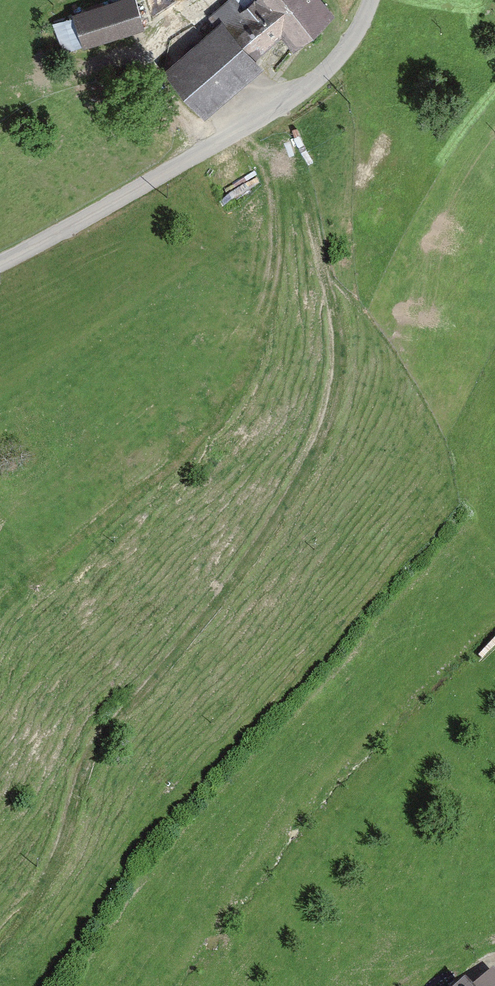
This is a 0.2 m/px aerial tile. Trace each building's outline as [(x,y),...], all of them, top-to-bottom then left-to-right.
[(72,17),(81,51),(145,33),(136,0),(135,0),(72,17)] [(161,77),(201,124),(260,74),(253,66),(284,41),(297,57),(339,21),(321,0),(224,0),(212,11),(223,24),(161,77)]
